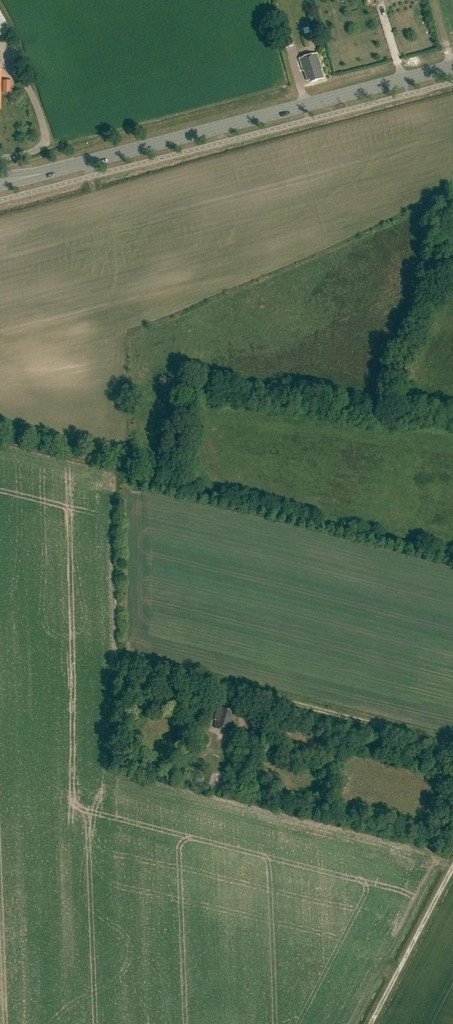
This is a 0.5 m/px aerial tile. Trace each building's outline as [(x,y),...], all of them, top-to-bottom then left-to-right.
[(0,10),(0,37),(12,30),(0,10)] [(293,46),(289,34),(282,36),(286,48),(293,46)] [(300,58),(304,71),(305,71),(308,81),(311,80),(311,82),(324,78),(322,70),(323,70),(318,53),(300,58)] [(3,80),(3,93),(13,93),(13,80),(3,80)] [(231,733),(237,715),(233,714),(234,710),(219,706),(215,720),(217,721),(215,729),(231,733)]
